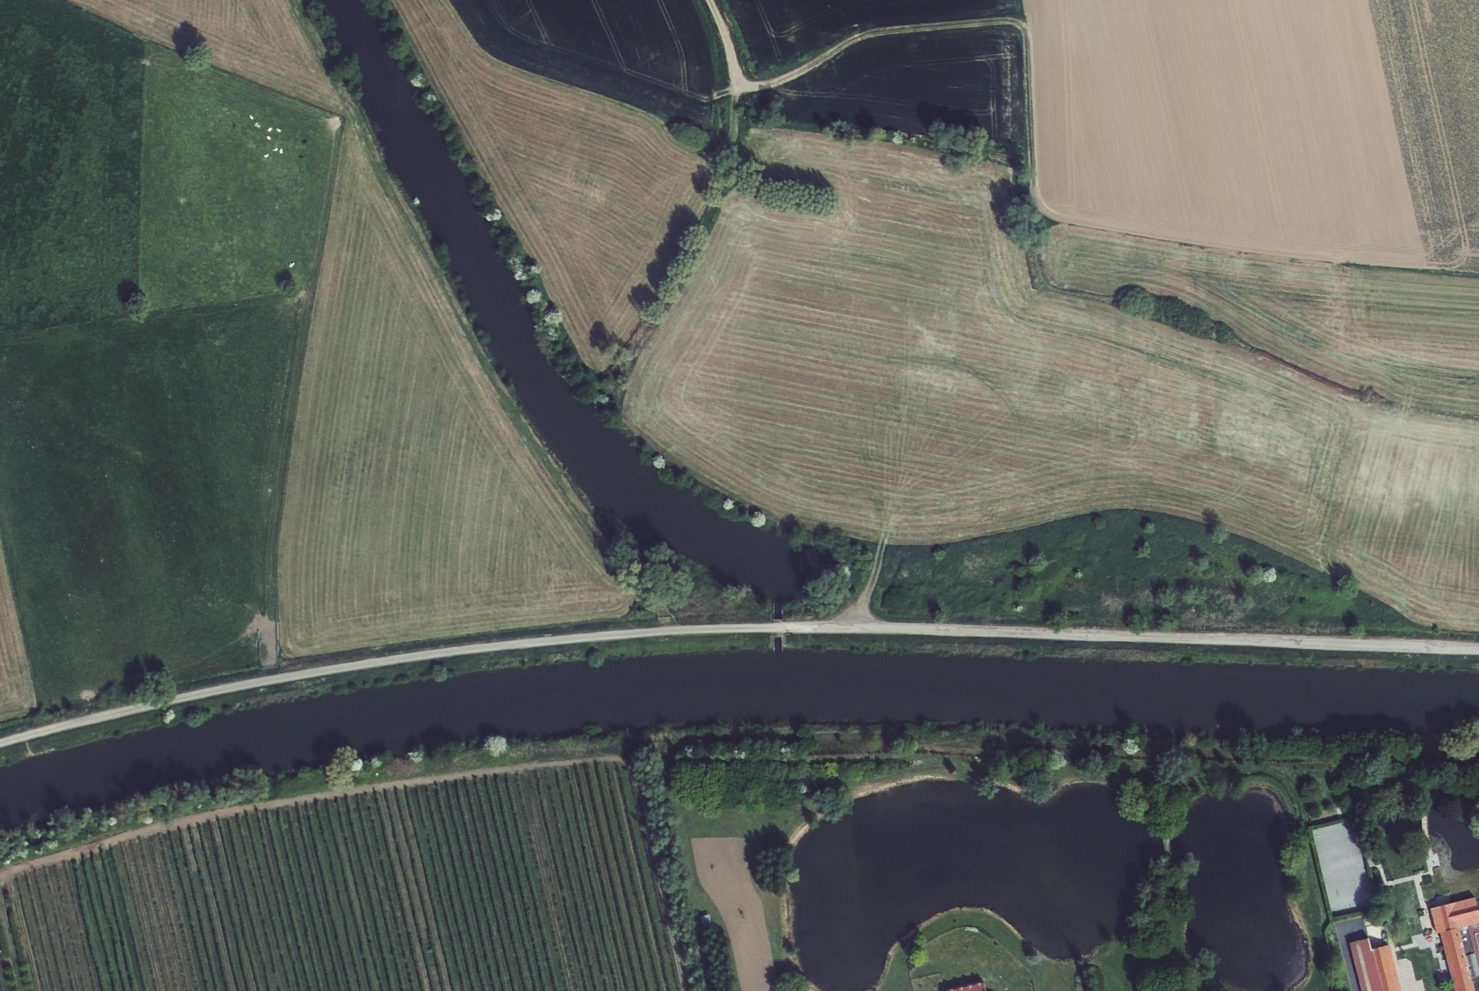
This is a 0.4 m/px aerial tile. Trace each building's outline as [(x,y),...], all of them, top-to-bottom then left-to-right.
[(1472,983),(1478,981),(1478,971),(1466,921),(1478,918),(1478,913),(1475,897),(1431,908),(1437,933),(1443,932),(1458,990),(1474,990),(1472,983)] [(1478,971),(1478,918),(1466,921),(1478,971)] [(1369,940),(1351,944),(1362,990),(1397,990),(1386,946),(1371,949),(1369,940)] [(984,982),(945,990),(985,990),(984,982)]
